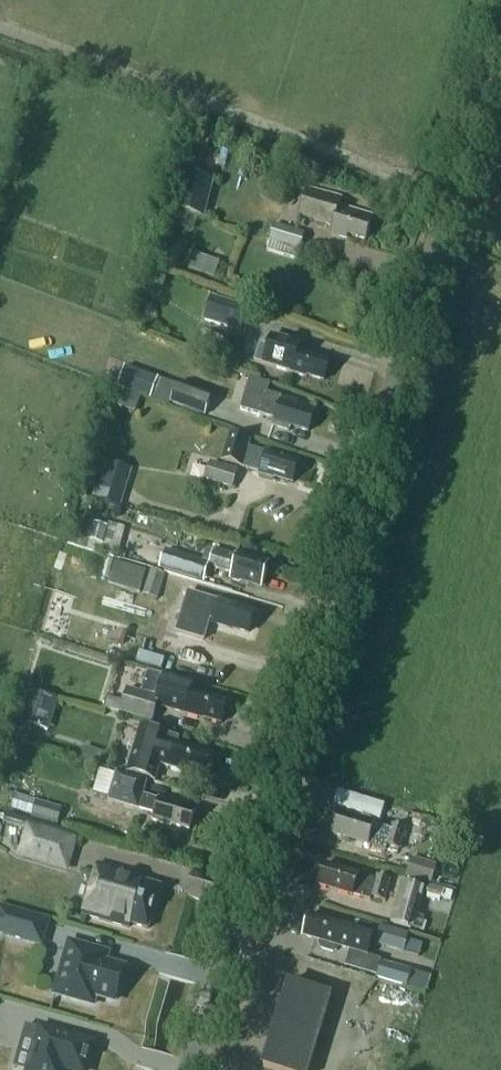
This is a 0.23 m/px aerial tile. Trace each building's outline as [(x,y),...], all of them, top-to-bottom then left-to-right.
[(174,210),(204,218),(214,181),(184,173),(174,210)] [(348,235),(366,240),(373,216),(340,206),(342,199),(308,189),(300,216),(334,226),(331,234),(347,239),(348,235)] [(270,240),(300,249),(304,234),(274,225),(270,240)] [(214,274),(219,261),(190,250),(185,264),(214,274)] [(207,319),(241,331),(248,310),(215,298),(207,319)] [(307,377),(308,376),(324,381),(330,361),(313,356),(314,354),(299,350),(300,343),(273,335),(270,346),(260,343),(255,362),(307,377)] [(205,410),(207,396),(166,388),(164,402),(205,410)] [(291,427),(308,432),(315,408),(282,397),(282,398),(267,392),(260,415),(275,419),(273,426),(290,431),(291,427)] [(221,461),(241,467),(249,469),(261,472),(260,475),(274,479),(275,477),(293,483),(299,463),(267,453),(255,450),(255,449),(250,447),(252,440),(229,434),(221,461)] [(98,492),(123,499),(132,469),(107,462),(98,492)] [(206,480),(232,488),(237,471),(211,463),(206,480)] [(77,548),(118,557),(125,527),(108,523),(107,527),(93,523),(91,531),(82,529),(77,548)] [(207,549),(203,562),(209,564),(208,567),(232,574),(231,577),(233,578),(233,580),(240,582),(242,581),(262,587),(269,564),(238,554),(237,557),(213,550),(213,551),(207,549)] [(160,569),(198,580),(203,562),(165,551),(160,569)] [(146,570),(116,559),(109,584),(139,593),(146,570)] [(144,595),(157,600),(165,574),(152,570),(144,595)] [(205,641),(211,619),(214,620),(214,623),(232,629),(232,628),(248,633),(255,612),(238,607),(239,606),(188,591),(176,631),(205,641)] [(205,718),(222,723),(228,702),(211,697),(211,695),(168,683),(164,700),(178,704),(179,703),(187,706),(185,714),(204,720),(205,718)] [(108,696),(104,708),(153,722),(159,698),(128,689),(124,701),(108,696)] [(22,723),(38,727),(45,701),(30,697),(22,723)] [(128,772),(155,781),(160,764),(188,773),(189,771),(206,776),(212,756),(195,751),(195,749),(177,743),(179,738),(141,727),(128,772)] [(109,800),(139,809),(139,808),(155,813),(153,821),(172,826),(172,825),(190,830),(196,810),(160,799),(159,800),(143,795),(147,782),(117,773),(109,800)] [(31,814),(57,822),(62,808),(36,800),(31,814)] [(399,849),(404,832),(406,828),(393,824),(391,829),(375,824),(375,823),(340,813),(334,834),(368,844),(369,844),(386,849),(387,845),(399,849)] [(17,857),(68,873),(78,839),(26,823),(17,857)] [(406,875),(432,883),(437,865),(411,858),(406,875)] [(372,896),(384,900),(390,879),(377,875),(376,880),(359,875),(359,874),(325,864),(319,885),(353,895),(364,898),(364,897),(371,899),(372,896)] [(101,865),(86,916),(132,929),(133,924),(151,930),(164,887),(145,882),(146,877),(136,874),(135,876),(124,873),(125,871),(101,865)] [(390,923),(412,929),(413,927),(419,928),(422,918),(416,917),(424,890),(401,883),(390,923)] [(451,901),(454,892),(430,885),(427,894),(451,901)] [(0,907),(0,936),(43,949),(51,921),(0,907)] [(304,936),(320,940),(319,946),(321,950),(334,954),(338,951),(339,946),(356,950),(357,947),(369,950),(374,934),(344,925),(310,914),(304,936)] [(376,942),(403,951),(409,934),(381,925),(376,942)] [(65,961),(69,962),(65,977),(61,976),(56,993),(93,1004),(96,995),(115,1000),(124,968),(92,959),(95,950),(70,943),(65,961)] [(381,962),(376,978),(407,987),(411,971),(381,962)] [(316,1046),(332,994),(290,982),(264,1066),(277,1069),(309,1069),(316,1046)] [(37,1042),(29,1069),(62,1069),(63,1067),(75,1069),(85,1069),(93,1043),(41,1028),(41,1030),(26,1026),(23,1038),(37,1042)]
